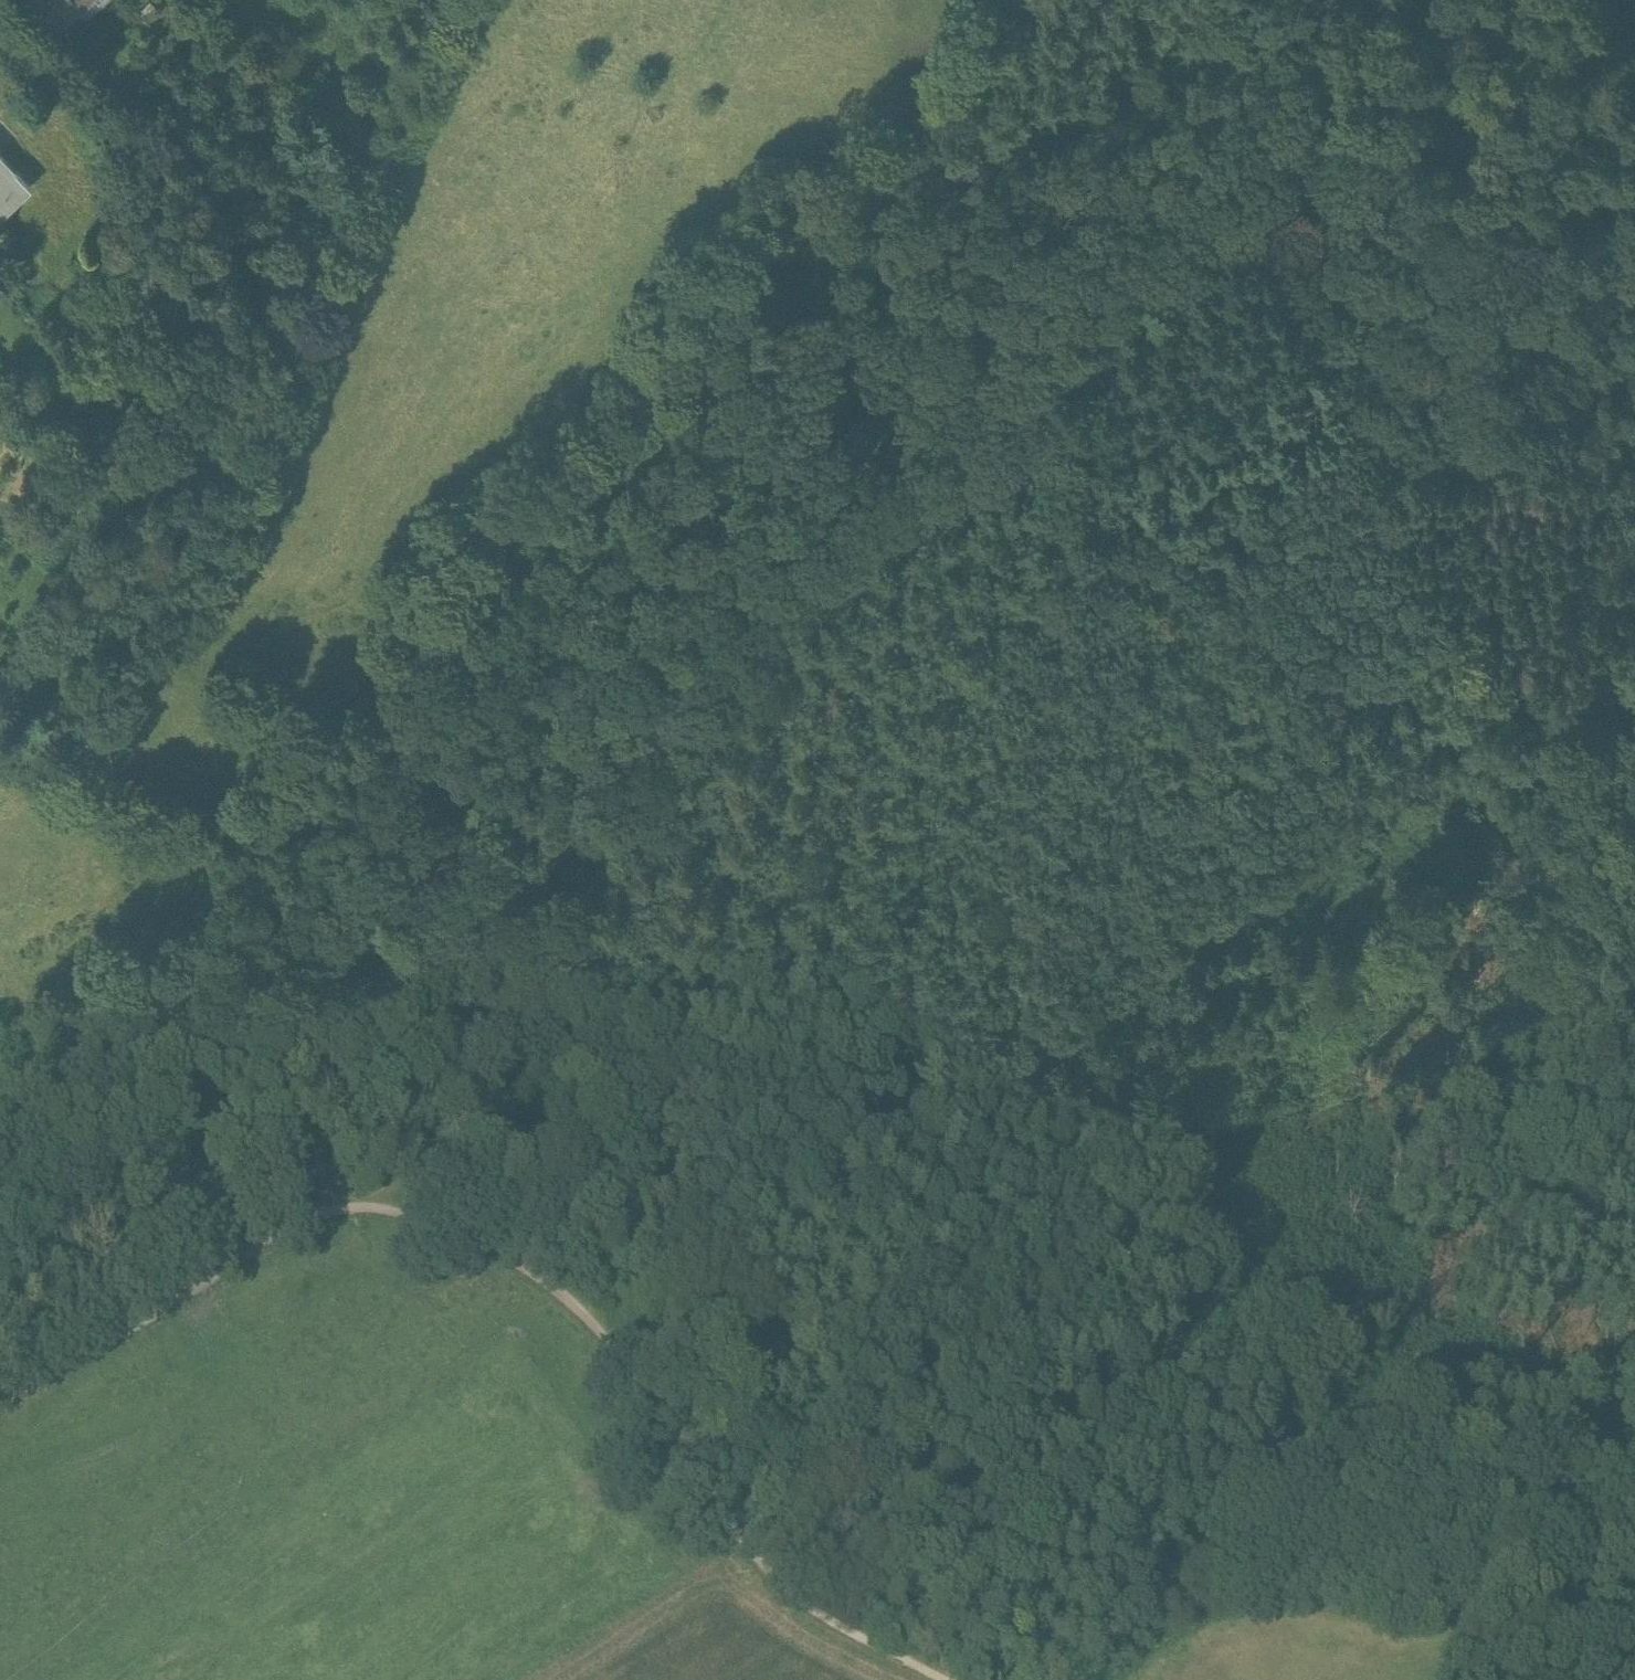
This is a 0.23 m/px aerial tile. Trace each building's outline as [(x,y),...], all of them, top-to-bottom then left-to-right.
[(26,7),(56,38),(58,36),(52,31),(76,7),(88,19),(108,0),(34,0),(26,7)] [(17,181),(0,164),(0,198),(17,181)] [(199,360),(179,343),(172,351),(191,369),(199,360)]
